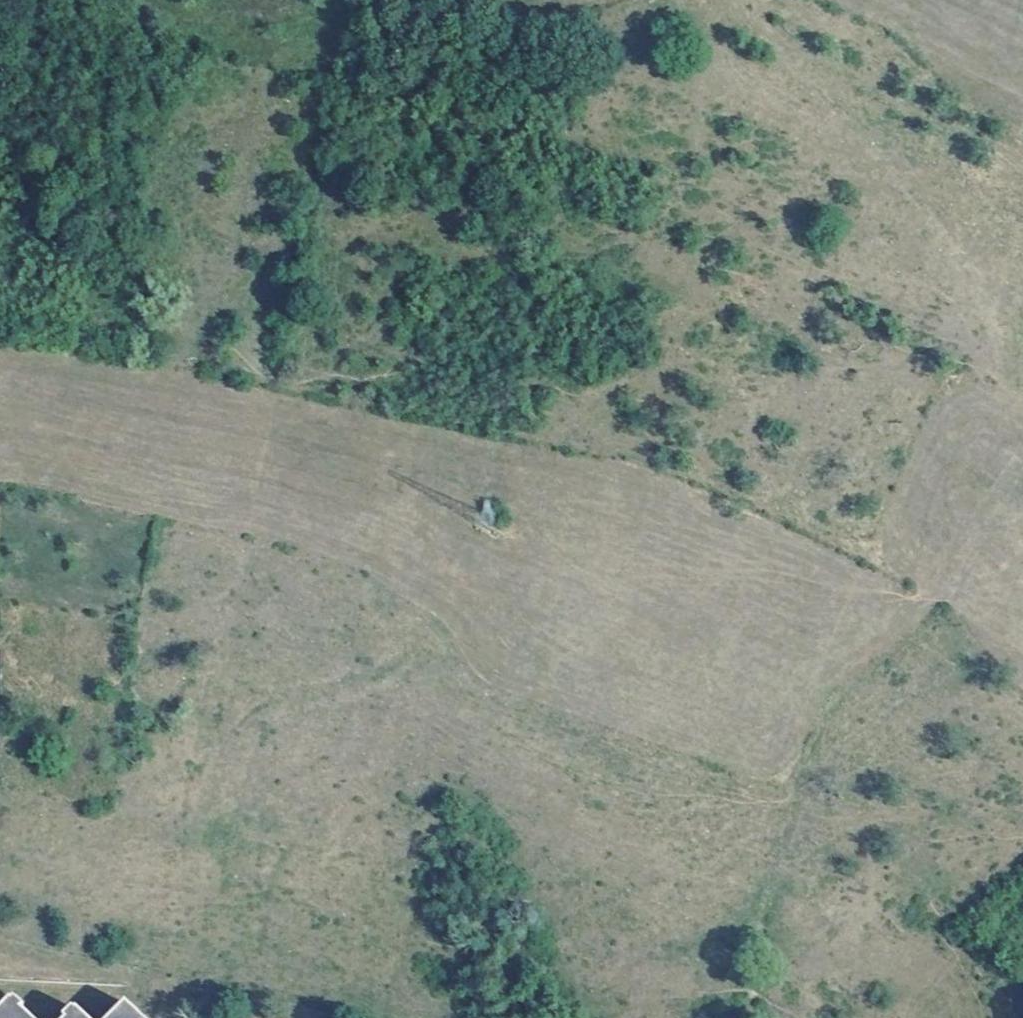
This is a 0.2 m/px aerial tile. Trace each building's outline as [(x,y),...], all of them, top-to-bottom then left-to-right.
[(24,1007),(27,1004),(18,996),(0,1013),(0,1017),(35,1017),(24,1007)] [(128,1001),(112,1017),(145,1017),(128,1001)] [(78,1006),(74,1005),(65,1014),(68,1017),(90,1017),(78,1006)]
